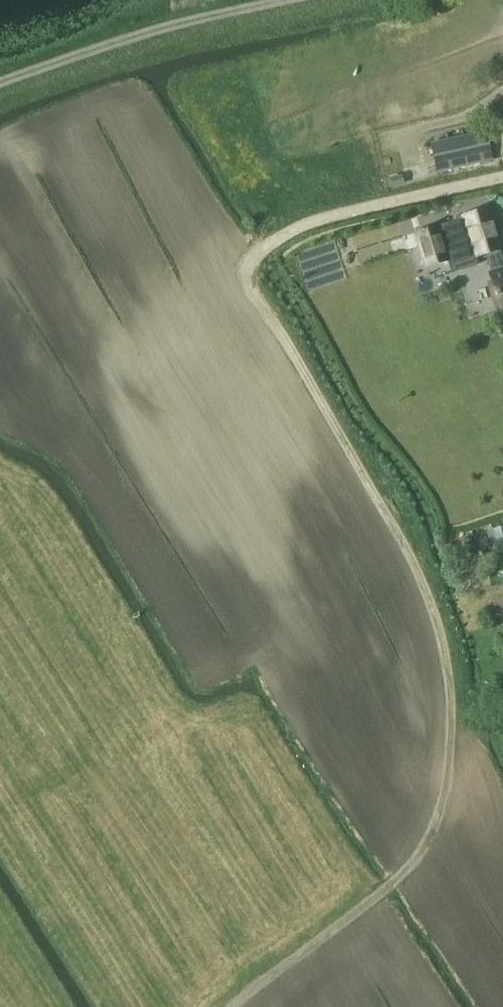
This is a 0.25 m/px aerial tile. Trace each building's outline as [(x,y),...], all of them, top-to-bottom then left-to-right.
[(485,130),(430,141),(434,159),(437,172),(492,161),(485,130)] [(402,184),(400,174),(390,176),(392,186),(402,184)] [(489,207),(462,215),(463,219),(475,257),(485,254),(499,250),(502,249),(489,207)] [(422,230),(415,232),(426,267),(448,260),(452,273),(478,265),(475,257),(463,219),(438,226),(438,225),(425,229),(424,228),(422,229),(422,230)] [(485,254),(491,273),(489,274),(491,281),(486,282),(495,312),(500,310),(502,318),(502,263),(499,250),(485,254)] [(493,529),(497,543),(502,541),(502,526),(493,529)]
